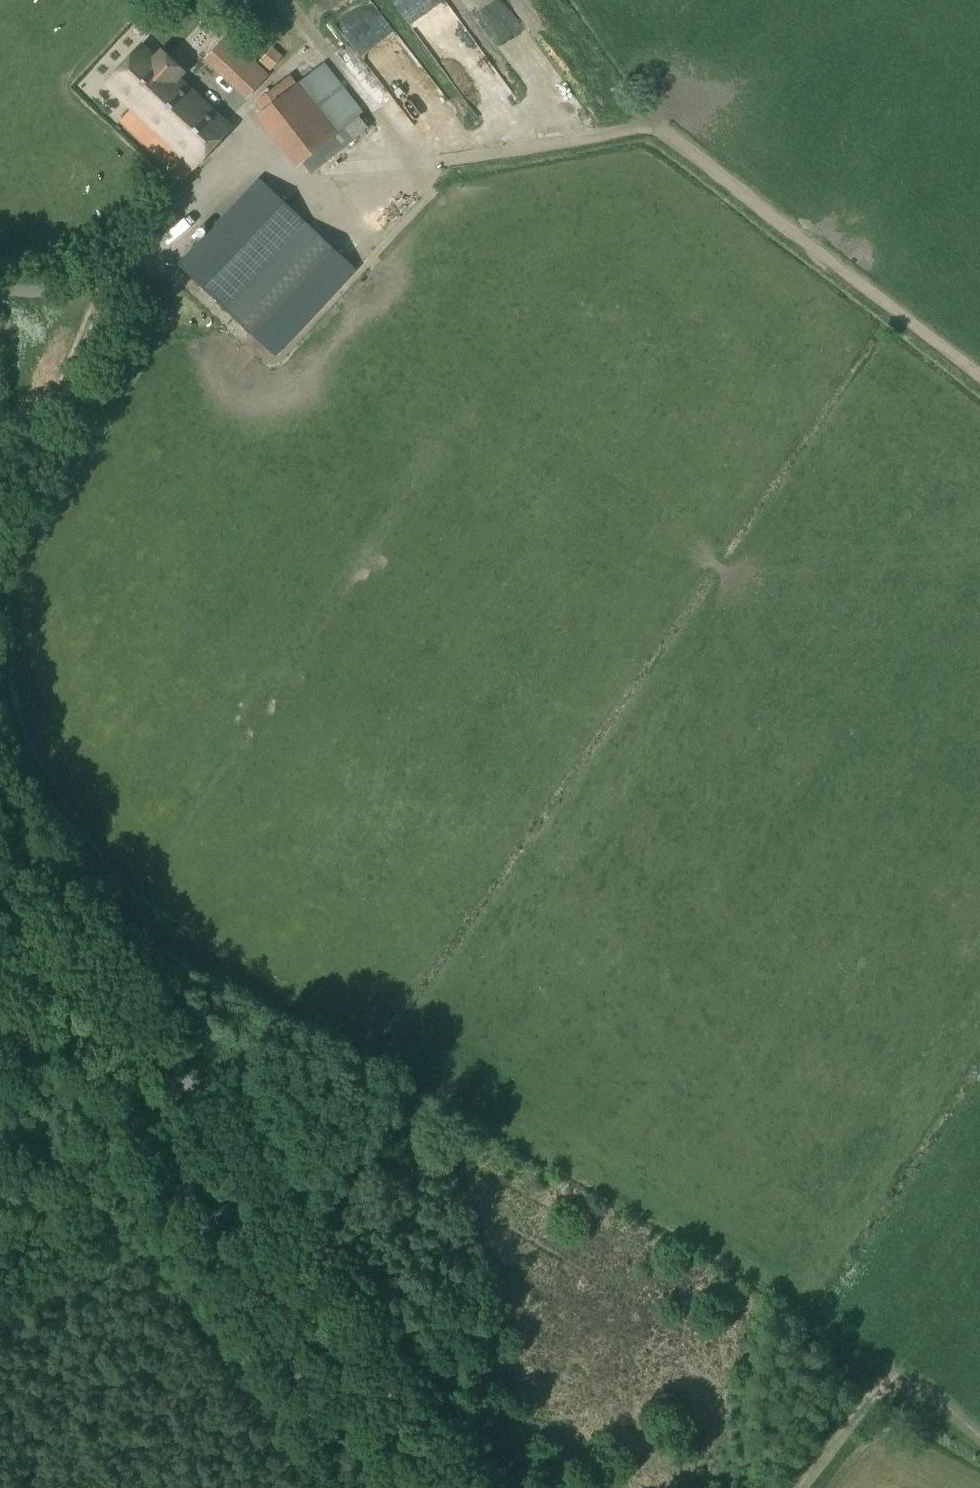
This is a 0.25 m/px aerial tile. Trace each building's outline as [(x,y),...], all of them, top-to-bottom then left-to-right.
[(227,38),(204,61),(247,99),(269,75),(227,38)] [(182,180),(231,127),(179,79),(184,74),(160,52),(155,57),(142,46),(107,84),(133,109),(121,123),(182,180)] [(296,86),(289,77),(256,104),(263,112),(296,86)] [(180,265),(229,311),(307,225),(259,181),(180,265)] [(229,311),(276,355),(354,270),(307,225),(229,311)]
